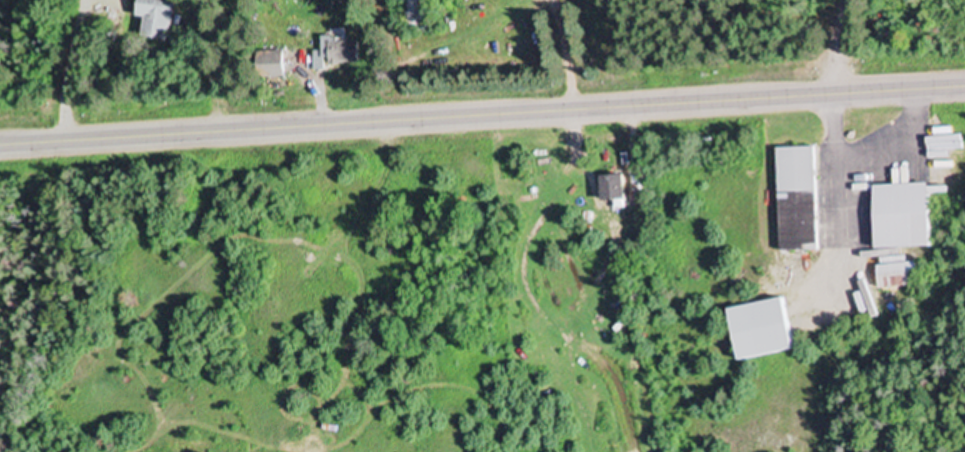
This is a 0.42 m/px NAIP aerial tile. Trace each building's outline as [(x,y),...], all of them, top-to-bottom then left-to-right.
[(131,19),(140,20),(137,39),(165,43),(171,0),(134,0),(131,19)] [(434,31),(432,0),(402,0),(405,33),(434,31)] [(310,53),(311,68),(357,66),(356,40),(317,41),(317,53),(310,53)] [(279,53),(253,53),(253,79),(279,79),(279,53)] [(774,150),(776,252),(814,251),(811,149),(774,150)] [(619,178),(597,178),(597,203),(619,203),(619,178)] [(869,187),(870,251),(924,249),(923,186),(869,187)] [(873,268),(876,291),(918,286),(915,263),(873,268)] [(792,351),(789,333),(824,327),(823,321),(788,327),(783,300),(723,310),(732,362),(792,351)]
